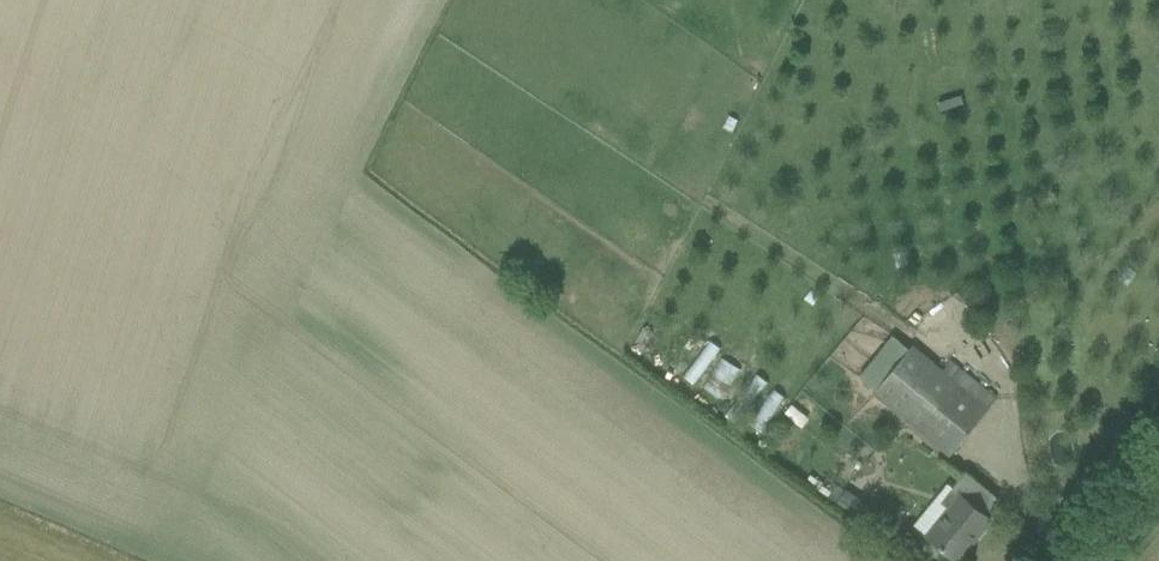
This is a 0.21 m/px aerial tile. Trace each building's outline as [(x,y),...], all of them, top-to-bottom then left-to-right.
[(872,391),(951,455),(989,408),(910,344),(872,391)] [(954,490),(944,502),(950,507),(927,535),(957,560),(991,519),(986,514),(999,498),(966,472),(952,489),(954,490)] [(871,506),(846,489),(837,504),(862,520),(871,506)]
